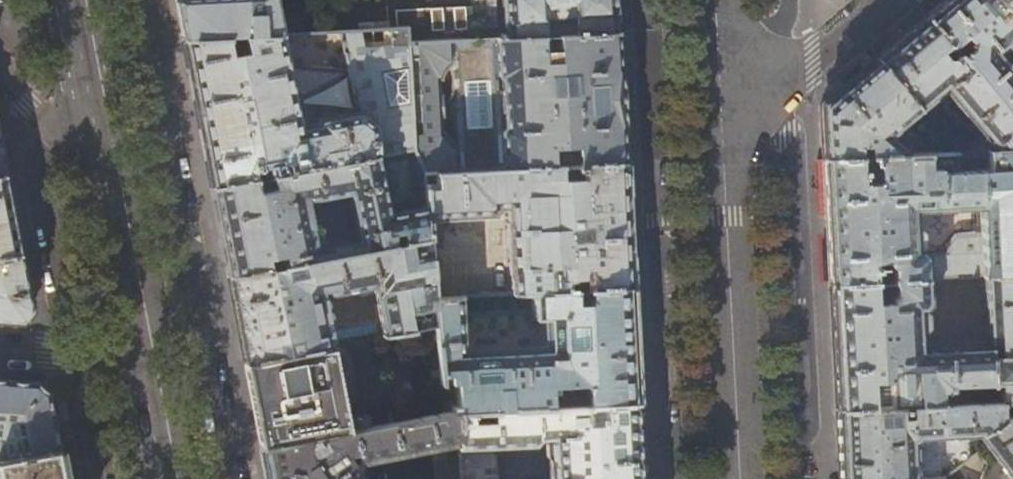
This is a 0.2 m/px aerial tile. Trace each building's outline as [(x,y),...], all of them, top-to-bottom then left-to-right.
[(615,32),(613,7),(613,0),(503,0),(504,23),(470,24),(470,40),(497,38),(615,32)] [(925,18),(1012,121),(1012,69),(998,51),(1012,39),(1012,0),(946,0),(925,18)] [(875,60),(917,110),(942,90),(977,132),(953,152),(1012,149),(1012,122),(1012,121),(925,18),(902,37),(875,60)] [(210,187),(411,148),(407,43),(406,28),(187,39),(182,40),(196,110),(210,187)] [(616,66),(615,32),(497,38),(499,76),(502,76),(505,130),(501,130),(504,168),(621,162),(620,128),(621,128),(620,94),(618,66),(616,66)] [(407,43),(411,148),(424,173),(423,172),(459,170),(457,147),(453,146),(451,145),(449,143),(446,141),(445,138),(444,135),(444,131),(441,131),(439,115),(441,115),(440,95),(439,95),(438,80),(442,80),(442,76),(443,74),(445,70),(448,67),(450,66),(453,65),(452,41),(407,43)] [(886,137),(917,110),(875,60),(844,86),(820,106),(822,132),(823,160),(909,154),(886,137)] [(428,236),(424,173),(411,148),(210,187),(219,234),(227,275),(317,258),(310,222),(308,222),(304,198),(348,190),(360,249),(428,236)] [(953,152),(945,152),(946,171),(938,172),(937,168),(936,168),(934,166),(925,167),(924,153),(909,154),(823,160),(826,216),(827,228),(830,284),(925,279),(924,256),(920,251),(914,252),(914,250),(917,250),(921,246),(921,233),(916,229),(913,229),(912,211),(978,208),(979,233),(972,233),(971,231),(953,232),(944,248),(944,254),(930,255),(931,279),(981,276),(1012,275),(1012,149),(953,152)] [(826,216),(823,160),(816,160),(819,216),(826,216)] [(621,162),(504,168),(459,170),(423,172),(424,173),(428,236),(432,236),(431,216),(491,213),(496,208),(496,206),(508,205),(509,223),(507,223),(509,273),(511,273),(512,293),(516,293),(630,287),(627,224),(624,162),(621,162)] [(5,174),(0,175),(0,256),(20,253),(11,209),(5,174)] [(432,297),(428,236),(360,249),(317,258),(227,275),(236,319),(244,362),(330,344),(320,293),(372,283),(382,334),(434,324),(432,297)] [(20,253),(0,256),(0,320),(21,322),(31,311),(23,273),(20,253)] [(981,276),(984,344),(919,347),(917,307),(923,307),(926,302),(925,279),(830,284),(833,347),(836,409),(871,407),(870,399),(877,399),(876,381),(885,381),(887,406),(898,406),(908,405),(936,404),(935,391),(948,390),(948,384),(995,382),(996,401),(1005,400),(1012,400),(1012,275),(981,276)] [(630,287),(516,293),(516,299),(532,298),(534,318),(543,318),(545,346),(464,350),(461,295),(432,297),(434,324),(437,374),(452,374),(455,411),(468,410),(490,409),(636,402),(633,342),(630,287)] [(437,374),(434,324),(382,334),(330,344),(244,362),(252,406),(260,447),(304,438),(315,436),(440,411),(437,374)] [(2,460),(57,449),(53,425),(47,393),(35,383),(8,381),(0,380),(0,451),(2,460)] [(1005,400),(996,401),(936,404),(908,405),(908,416),(898,417),(898,406),(887,406),(871,407),(836,409),(838,449),(840,478),(912,478),(910,442),(916,437),(976,433),(977,435),(1009,410),(1005,400)] [(1005,400),(1009,410),(977,435),(985,445),(978,450),(986,461),(993,456),(1011,478),(1012,478),(1012,400),(1005,400)] [(490,409),(490,420),(469,420),(468,410),(455,411),(457,442),(459,478),(495,478),(494,457),(490,452),(479,453),(479,446),(532,444),(537,439),(537,437),(548,436),(550,478),(640,478),(639,456),(636,402),(490,409)] [(440,411),(315,436),(322,445),(307,455),(304,438),(260,447),(266,478),(361,478),(344,455),(356,452),(357,456),(358,459),(361,460),(363,460),(366,460),(457,442),(455,411),(440,411)] [(57,449),(2,460),(0,461),(0,478),(63,478),(62,474),(57,449)]
